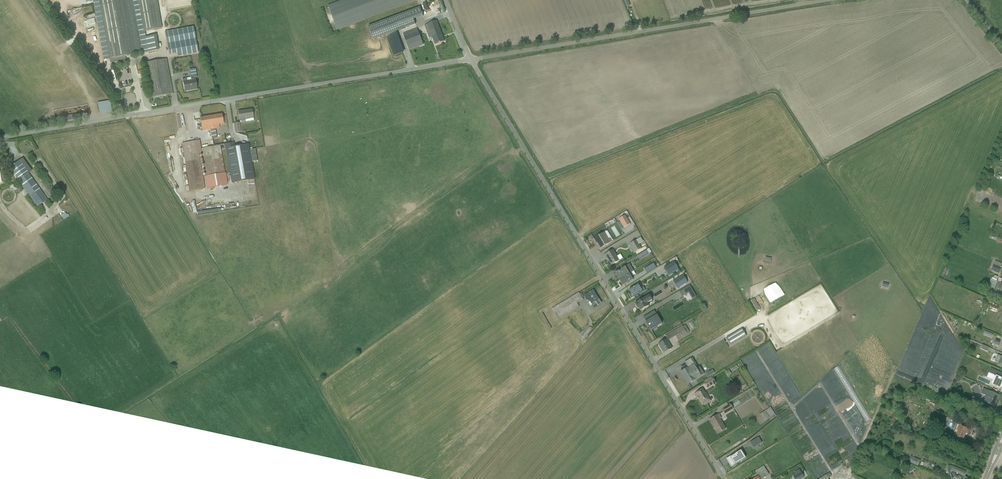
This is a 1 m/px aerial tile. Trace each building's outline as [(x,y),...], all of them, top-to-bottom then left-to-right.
[(114,57),(163,50),(161,34),(152,35),(151,29),(168,27),(164,0),(105,0),(114,57)] [(337,31),(418,0),(345,0),(328,6),(337,31)] [(374,39),(415,25),(414,20),(423,17),(420,7),(369,25),(374,39)] [(89,16),(87,11),(79,13),(79,10),(73,12),(76,20),(89,16)] [(432,45),(443,41),(436,21),(425,25),(432,45)] [(97,41),(105,40),(103,23),(99,23),(100,32),(96,33),(97,41)] [(200,25),(171,30),(174,53),(183,52),(184,56),(204,53),(200,25)] [(427,34),(411,39),(414,50),(430,45),(427,34)] [(156,97),(179,92),(172,57),(149,62),(156,97)] [(183,92),(197,90),(194,77),(181,80),(183,92)] [(239,121),(254,119),(253,109),(238,110),(239,121)] [(223,127),(221,114),(199,118),(201,131),(223,127)] [(205,140),(188,142),(195,191),(234,185),(232,171),(230,172),(226,145),(207,147),(205,140)] [(16,166),(43,206),(56,197),(53,191),(50,193),(38,176),(41,174),(38,170),(35,172),(29,163),(32,161),(29,157),(16,166)] [(626,221),(624,222),(627,228),(637,224),(632,214),(624,217),(626,221)] [(598,250),(612,243),(606,231),(592,239),(598,250)] [(647,236),(635,243),(640,251),(652,245),(647,236)] [(642,255),(645,259),(658,252),(655,248),(642,255)] [(610,266),(620,260),(613,250),(604,256),(610,266)] [(655,275),(661,273),(663,278),(673,274),(673,275),(687,270),(685,264),(671,269),(669,264),(662,267),(661,263),(650,267),(653,274),(644,277),(645,279),(655,276),(655,275)] [(615,273),(619,280),(631,272),(633,271),(629,264),(620,269),(621,270),(619,271),(619,270),(615,273)] [(633,276),(631,272),(619,280),(623,286),(633,279),(632,277),(633,276)] [(678,277),(682,287),(694,282),(690,272),(678,277)] [(629,294),(631,298),(645,290),(643,287),(642,287),(640,283),(629,290),(631,293),(629,294)] [(689,295),(692,301),(702,297),(696,285),(666,301),(668,306),(689,295)] [(779,327),(786,341),(833,320),(833,313),(838,312),(835,312),(831,304),(828,305),(825,305),(822,300),(822,304),(818,304),(818,301),(824,299),(824,297),(827,297),(827,289),(826,286),(826,287),(826,288),(826,296),(824,293),(824,288),(772,311),(778,324),(783,324),(783,321),(786,320),(787,320),(786,326),(781,326),(779,327)] [(591,308),(602,303),(594,289),(584,295),(591,308)] [(647,303),(652,300),(649,295),(635,304),(637,309),(638,308),(640,311),(649,306),(647,303)] [(654,311),(643,317),(652,331),(657,328),(656,327),(662,323),(654,311)] [(752,322),(754,326),(761,323),(759,318),(752,322)] [(586,336),(589,339),(599,330),(596,326),(586,336)] [(732,337),(735,343),(752,335),(749,329),(732,337)] [(663,353),(671,348),(666,340),(658,345),(663,353)] [(986,349),(993,353),(995,347),(988,344),(986,349)] [(688,385),(701,377),(694,364),(680,372),(688,385)] [(714,376),(721,372),(718,368),(712,372),(714,376)] [(999,389),(1001,383),(1001,373),(990,368),(987,378),(992,380),(990,384),(991,384),(991,386),(999,389)] [(840,372),(825,380),(825,381),(840,407),(846,404),(850,404),(847,405),(847,411),(845,412),(856,431),(868,424),(868,439),(871,437),(871,427),(874,425),(871,425),(871,422),(869,417),(866,417),(856,399),(851,402),(848,402),(854,398),(840,372)] [(723,384),(721,377),(707,381),(709,388),(723,384)] [(702,406),(711,401),(704,389),(695,394),(702,406)] [(983,401),(994,406),(999,394),(987,390),(983,401)] [(768,421),(780,415),(776,408),(765,414),(768,421)] [(717,434),(726,429),(718,415),(709,420),(717,434)] [(953,435),(964,440),(969,428),(958,424),(953,435)] [(764,436),(755,442),(759,448),(768,442),(764,436)] [(726,459),(731,467),(745,458),(741,450),(735,454),(726,459)] [(914,462),(923,466),(926,460),(917,456),(914,462)] [(966,471),(952,465),(950,472),(950,474),(952,478),(953,478),(961,478),(961,475),(964,476),(966,471)]
